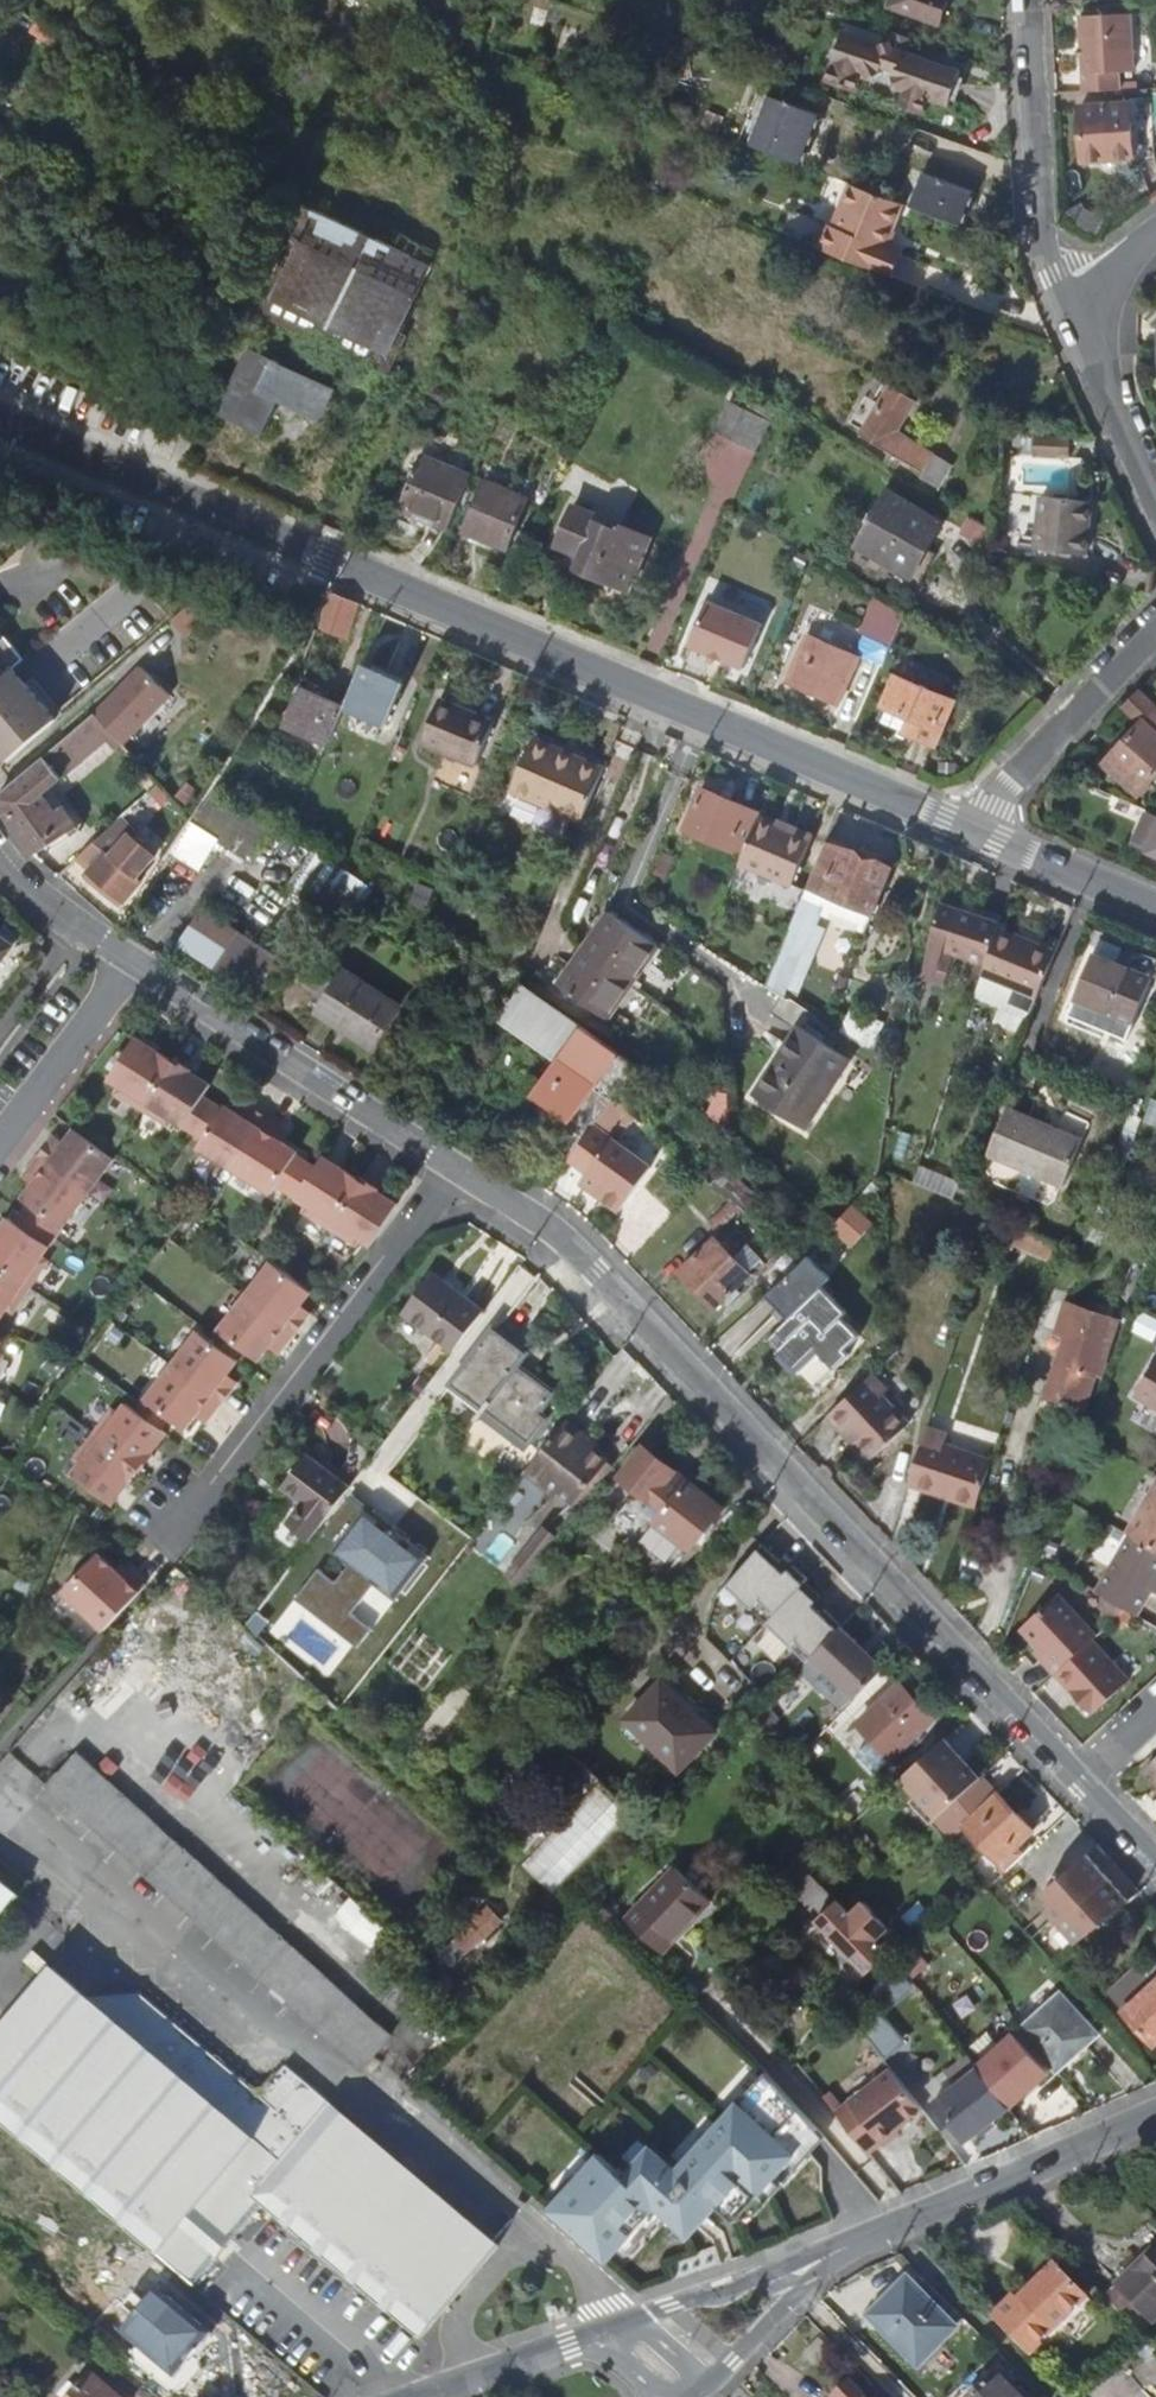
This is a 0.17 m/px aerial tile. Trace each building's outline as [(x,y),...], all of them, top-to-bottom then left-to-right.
[(946,0),(902,0),(898,13),(949,29),(956,6),(945,3),(946,0)] [(1084,26),(1087,92),(1122,91),(1120,73),(1134,72),(1131,15),(1085,17),(1086,25),(1084,26)] [(896,45),(892,43),(886,46),(848,32),(831,82),(859,91),(861,87),(904,101),(903,108),(926,116),(931,101),(952,107),(963,72),(908,53),(898,51),(896,45)] [(896,33),(892,43),(896,45),(898,51),(908,53),(913,40),(896,33)] [(767,98),(750,144),(801,164),(818,117),(767,98)] [(1136,168),(1155,168),(1153,106),(1083,109),(1086,162),(1136,160),(1136,168)] [(1,139),(8,127),(0,122),(0,138),(1,139)] [(16,177),(5,171),(6,169),(0,165),(0,203),(16,177)] [(929,175),(917,208),(968,227),(980,193),(929,175)] [(893,248),(898,234),(909,205),(851,183),(835,228),(830,226),(822,249),(904,282),(913,256),(896,249),(893,248)] [(825,224),(817,247),(822,249),(830,226),(825,224)] [(902,236),(898,234),(893,248),(896,249),(902,236)] [(307,242),(279,298),(386,353),(415,298),(307,242)] [(257,350),(227,408),(269,431),(286,399),(322,416),(335,391),(257,350)] [(863,436),(894,453),(904,436),(901,433),(917,402),(891,388),(863,436)] [(758,449),(773,421),(737,402),(722,431),(758,449)] [(904,436),(894,453),(927,472),(935,455),(904,436)] [(1070,438),(1034,437),(1033,457),(1069,459),(1070,438)] [(956,465),(935,455),(927,472),(946,483),(956,465)] [(404,511),(451,531),(473,477),(425,457),(404,511)] [(468,530),(509,546),(527,498),(486,482),(468,530)] [(860,545),(875,554),(871,563),(909,585),(945,522),(890,491),(860,545)] [(1082,557),(1088,503),(1040,498),(1033,551),(1082,557)] [(630,514),(621,533),(595,522),(597,515),(576,507),(560,547),(584,557),(580,569),(635,592),(662,527),(630,514)] [(505,554),(509,546),(468,530),(464,537),(505,554)] [(340,638),(356,604),(329,592),(313,627),(340,638)] [(865,634),(893,645),(906,612),(879,596),(865,634)] [(195,597),(171,619),(183,633),(214,605),(195,597)] [(710,603),(691,646),(713,656),(716,650),(727,654),(724,660),(747,669),(764,625),(710,603)] [(11,666),(24,656),(3,631),(0,633),(0,676),(11,666)] [(839,703),(859,658),(812,638),(793,684),(839,703)] [(401,683),(361,663),(343,703),(341,706),(383,725),(401,683)] [(0,676),(0,751),(9,762),(56,720),(11,666),(0,676)] [(143,669),(95,714),(122,743),(169,697),(143,669)] [(896,676),(880,719),(937,743),(955,701),(896,676)] [(281,723),(326,742),(341,706),(297,687),(281,723)] [(1139,691),(1121,712),(1137,727),(1107,763),(1119,774),(1115,780),(1135,796),(1155,771),(1155,707),(1139,691)] [(473,767),(492,724),(460,711),(461,708),(440,698),(420,744),(473,767)] [(98,747),(81,726),(46,756),(62,778),(98,747)] [(510,791),(581,821),(586,808),(605,766),(574,753),(572,758),(531,741),(510,791)] [(577,746),(574,753),(605,766),(608,758),(577,746)] [(46,756),(0,795),(0,801),(4,808),(12,822),(46,798),(43,794),(62,778),(46,756)] [(269,820),(217,788),(195,822),(194,823),(223,840),(248,856),(269,820)] [(760,814),(701,789),(685,828),(743,854),(746,847),(759,818),(760,814)] [(67,831),(55,812),(46,798),(12,822),(13,825),(23,840),(34,855),(67,831)] [(1150,814),(1137,847),(1155,855),(1155,816),(1150,814)] [(775,825),(759,818),(746,847),(740,862),(792,883),(812,833),(791,825),(788,831),(775,825)] [(778,819),(775,825),(788,831),(791,825),(778,819)] [(91,865),(88,870),(125,900),(140,882),(137,878),(153,858),(127,838),(133,831),(120,820),(79,856),(91,865)] [(223,840),(194,823),(181,841),(173,853),(203,872),(223,840)] [(841,850),(827,844),(803,900),(819,907),(814,917),(861,937),(891,868),(842,847),(841,850)] [(315,847),(294,883),(322,901),(326,903),(357,922),(379,887),(350,869),(346,867),(315,847)] [(120,906),(125,900),(88,870),(83,876),(120,906)] [(285,899),(316,919),(326,903),(322,901),(294,883),(285,899)] [(1000,921),(942,897),(926,968),(946,976),(955,953),(945,949),(946,946),(986,963),(999,924),(1000,921)] [(814,917),(819,907),(803,900),(765,987),(781,993),(814,917)] [(204,908),(184,941),(203,953),(266,993),(288,961),(204,908)] [(558,987),(607,1020),(658,948),(610,914),(558,987)] [(1016,931),(999,924),(986,963),(983,973),(1037,997),(1056,950),(1038,942),(1042,929),(1022,920),(1016,931)] [(1061,938),(1042,929),(1038,942),(1056,950),(1061,938)] [(0,936),(0,959),(11,944),(0,936)] [(1133,1021),(1151,977),(1092,953),(1075,997),(1133,1021)] [(396,1006),(347,975),(322,1015),(372,1047),(396,1006)] [(521,983),(501,1010),(560,1054),(614,1096),(635,1067),(521,983)] [(560,1054),(501,1010),(500,1012),(559,1056),(560,1054)] [(756,1094),(807,1127),(852,1057),(801,1025),(756,1094)] [(173,1060),(136,1036),(109,1078),(120,1086),(116,1092),(142,1109),(173,1060)] [(546,1149),(565,1163),(568,1159),(593,1125),(614,1096),(560,1054),(559,1056),(532,1095),(542,1102),(539,1108),(562,1126),(546,1149)] [(210,1084),(189,1071),(191,1069),(174,1058),(173,1060),(142,1109),(169,1126),(173,1119),(193,1132),(212,1102),(203,1096),(210,1084)] [(198,1147),(234,1170),(267,1117),(252,1108),(246,1118),(225,1105),(222,1109),(212,1102),(193,1132),(204,1139),(198,1147)] [(1063,1186),(1082,1140),(1007,1109),(989,1156),(1063,1186)] [(267,1117),(234,1170),(272,1194),(277,1185),(287,1191),(305,1161),(295,1155),(298,1151),(277,1138),(283,1127),(267,1117)] [(652,1181),(593,1125),(568,1159),(589,1179),(581,1187),(616,1220),(652,1181)] [(114,1157),(112,1156),(74,1129),(60,1148),(49,1140),(38,1156),(89,1192),(114,1157)] [(56,1238),(89,1192),(38,1156),(27,1170),(37,1177),(23,1198),(29,1202),(21,1213),(56,1238)] [(304,1211),(330,1227),(361,1179),(323,1156),(315,1168),(305,1161),(287,1191),(308,1204),(304,1211)] [(974,1177),(965,1173),(958,1190),(968,1194),(974,1177)] [(361,1179),(330,1227),(356,1244),(361,1238),(371,1245),(398,1203),(377,1190),(379,1188),(362,1177),(361,1179)] [(854,1243),(874,1222),(855,1204),(835,1225),(854,1243)] [(56,1238),(21,1213),(15,1221),(8,1216),(0,1227),(0,1265),(29,1286),(48,1260),(43,1256),(56,1238)] [(995,1235),(1059,1264),(1064,1247),(1000,1220),(995,1235)] [(715,1236),(679,1271),(714,1308),(750,1274),(715,1236)] [(271,1261),(245,1295),(295,1332),(306,1318),(296,1310),(311,1291),(271,1261)] [(393,1302),(446,1340),(473,1301),(421,1263),(393,1302)] [(1058,1358),(1095,1370),(1118,1306),(1116,1304),(1121,1288),(1092,1278),(1095,1269),(1077,1263),(1064,1297),(1078,1301),(1058,1358)] [(848,1313),(802,1264),(773,1290),(794,1312),(767,1337),(780,1351),(788,1343),(801,1357),(813,1346),(834,1367),(849,1353),(845,1349),(859,1336),(842,1317),(848,1313)] [(29,1286),(0,1265),(0,1317),(6,1307),(13,1312),(29,1286)] [(245,1295),(215,1334),(239,1352),(242,1347),(258,1359),(274,1339),(283,1347),(295,1332),(245,1295)] [(524,1438),(542,1416),(532,1408),(548,1387),(510,1360),(520,1348),(485,1322),(442,1378),(524,1438)] [(239,1352),(215,1334),(211,1339),(198,1329),(172,1364),(221,1402),(232,1387),(223,1380),(238,1359),(235,1357),(239,1352)] [(801,1357),(788,1343),(780,1351),(792,1364),(801,1357)] [(1155,1348),(1145,1365),(1150,1368),(1155,1358),(1155,1348)] [(1155,1408),(1155,1358),(1150,1368),(1134,1395),(1155,1408)] [(221,1402),(172,1364),(141,1404),(165,1422),(169,1416),(185,1429),(201,1408),(210,1416),(221,1402)] [(885,1390),(869,1374),(824,1416),(840,1430),(844,1426),(857,1438),(873,1456),(907,1423),(880,1395),(885,1390)] [(165,1422),(141,1404),(137,1409),(127,1402),(120,1412),(113,1407),(94,1433),(140,1468),(142,1469),(154,1453),(152,1452),(167,1432),(161,1428),(165,1422)] [(603,1453),(591,1445),(578,1435),(582,1429),(564,1414),(523,1469),(553,1491),(557,1486),(572,1496),(603,1453)] [(851,1443),(857,1438),(844,1426),(840,1430),(851,1443)] [(595,1438),(582,1429),(578,1435),(591,1445),(595,1438)] [(948,1434),(930,1429),(911,1488),(974,1509),(991,1462),(945,1446),(948,1434)] [(140,1468),(94,1433),(76,1457),(82,1462),(74,1472),(113,1502),(140,1468)] [(282,1517),(306,1534),(346,1478),(301,1446),(279,1475),(302,1491),(282,1517)] [(650,1500),(645,1506),(658,1517),(687,1480),(647,1447),(622,1478),(650,1500)] [(572,1496),(584,1505),(616,1464),(603,1453),(572,1496)] [(721,1508),(687,1480),(658,1517),(654,1522),(653,1524),(640,1540),(666,1560),(678,1544),(688,1551),(721,1508)] [(1126,1532),(1129,1533),(1155,1549),(1155,1481),(1126,1532)] [(391,1519),(348,1488),(320,1526),(334,1536),(329,1544),(346,1557),(332,1575),(315,1563),(293,1594),(358,1640),(372,1621),(351,1606),(372,1576),(393,1591),(425,1547),(390,1521),(391,1519)] [(520,1580),(558,1534),(547,1525),(508,1571),(520,1580)] [(1096,1590),(1137,1614),(1152,1588),(1155,1591),(1155,1549),(1129,1533),(1096,1590)] [(767,1621),(804,1582),(806,1579),(792,1564),(783,1572),(775,1564),(779,1560),(763,1543),(726,1580),(767,1621)] [(104,1629),(145,1585),(131,1572),(125,1577),(98,1552),(62,1590),(104,1629)] [(819,1596),(804,1582),(767,1621),(765,1623),(789,1646),(788,1646),(805,1663),(813,1655),(841,1625),(824,1608),(820,1613),(811,1605),(819,1596)] [(1041,1658),(1054,1673),(1092,1638),(1096,1635),(1058,1593),(1021,1627),(1045,1654),(1041,1658)] [(841,1625),(813,1655),(857,1697),(885,1667),(841,1625)] [(1092,1638),(1054,1673),(1092,1713),(1129,1679),(1092,1638)] [(683,1767),(719,1727),(661,1678),(615,1733),(651,1764),(663,1751),(683,1767)] [(260,1698),(244,1683),(213,1716),(229,1731),(260,1698)] [(858,1725),(872,1739),(857,1754),(876,1774),(892,1759),(935,1719),(902,1683),(858,1725)] [(982,1777),(945,1737),(902,1778),(938,1817),(982,1777)] [(524,1862),(557,1892),(636,1807),(577,1753),(531,1802),(557,1826),(524,1862)] [(46,1789),(363,2072),(391,2040),(75,1757),(46,1789)] [(1145,1767),(1155,1778),(1155,1757),(1145,1767)] [(998,1794),(965,1826),(1008,1870),(1026,1853),(1018,1845),(1033,1830),(998,1794)] [(1130,1902),(1089,1855),(1046,1895),(1056,1906),(1050,1911),(1079,1944),(1099,1926),(1110,1939),(1132,1920),(1122,1909),(1130,1902)] [(712,1896),(677,1862),(629,1915),(664,1948),(712,1896)] [(886,1953),(874,1941),(889,1925),(866,1901),(851,1915),(809,1869),(795,1881),(806,1892),(801,1896),(821,1917),(819,1920),(868,1972),(886,1953)] [(12,1895),(0,1886),(0,1910),(12,1895)] [(501,1926),(487,1912),(470,1927),(472,1931),(446,1955),(454,1965),(481,1939),(484,1941),(501,1926)] [(42,1975),(50,1966),(33,1951),(25,1960),(42,1975)] [(1145,1975),(1152,1983),(1155,1978),(1155,1964),(1145,1975)] [(1152,1983),(1145,1975),(1137,1967),(1109,1995),(1155,2041),(1155,1978),(1152,1983)] [(194,2290),(263,2211),(420,2344),(424,2340),(500,2252),(289,2070),(263,2098),(144,1995),(89,1996),(54,1968),(0,2031),(0,2123),(194,2290)] [(911,1986),(893,1971),(872,1993),(881,2005),(857,2031),(878,2057),(905,2035),(887,2012),(911,1986)] [(1020,2031),(1056,2072),(1098,2035),(1062,1994),(1020,2031)] [(964,2138),(1007,2104),(990,2083),(966,2053),(942,2073),(953,2087),(935,2101),(964,2138)] [(734,2222),(820,2131),(764,2066),(672,2168),(646,2145),(618,2176),(594,2155),(545,2209),(606,2264),(655,2207),(686,2236),(716,2205),(734,2222)] [(849,2106),(885,2150),(902,2137),(899,2133),(924,2112),(891,2072),(849,2106)] [(1105,2296),(1140,2332),(1155,2316),(1155,2253),(1137,2271),(1134,2269),(1105,2296)] [(1014,2294),(991,2316),(1027,2352),(1087,2295),(1054,2263),(1018,2297),(1014,2294)] [(941,2344),(956,2331),(911,2285),(877,2318),(922,2363),(941,2344)] [(123,2336),(137,2349),(175,2382),(193,2360),(212,2337),(161,2293),(123,2336)] [(193,2360),(175,2382),(137,2349),(131,2356),(132,2367),(167,2396),(185,2396),(201,2377),(200,2367),(193,2360)] [(998,2375),(975,2396),(1019,2396),(998,2375)] [(94,2376),(75,2396),(118,2396),(94,2376)] [(850,2382),(834,2396),(835,2396),(865,2396),(850,2382)]
